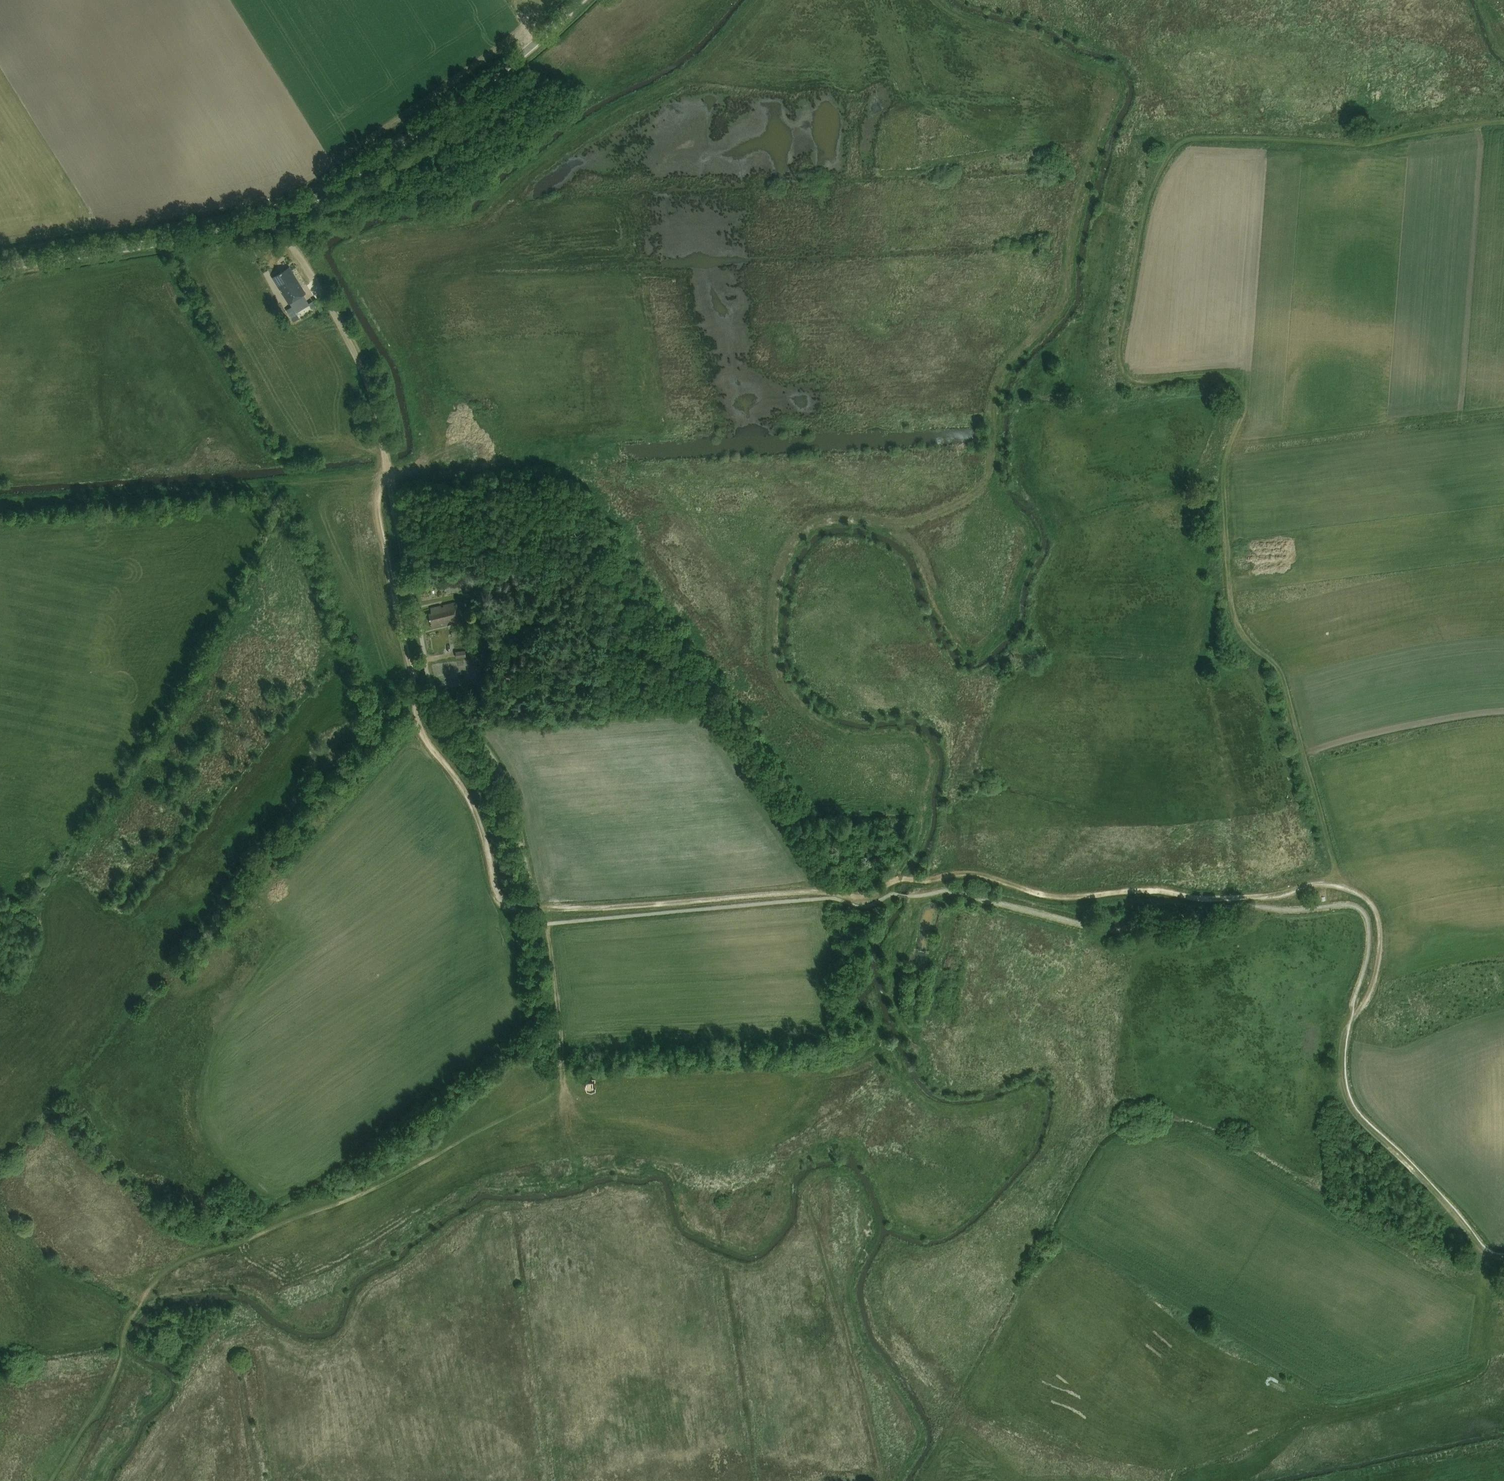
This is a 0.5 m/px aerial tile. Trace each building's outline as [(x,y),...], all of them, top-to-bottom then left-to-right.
[(289,303),(305,293),(290,269),(286,271),(285,269),(272,277),(289,303)] [(286,310),(293,322),(299,318),(292,307),(286,310)] [(445,623),(458,620),(454,603),(430,609),(431,614),(428,615),(431,629),(445,625),(445,623)] [(456,659),(466,658),(465,651),(455,652),(456,659)]
